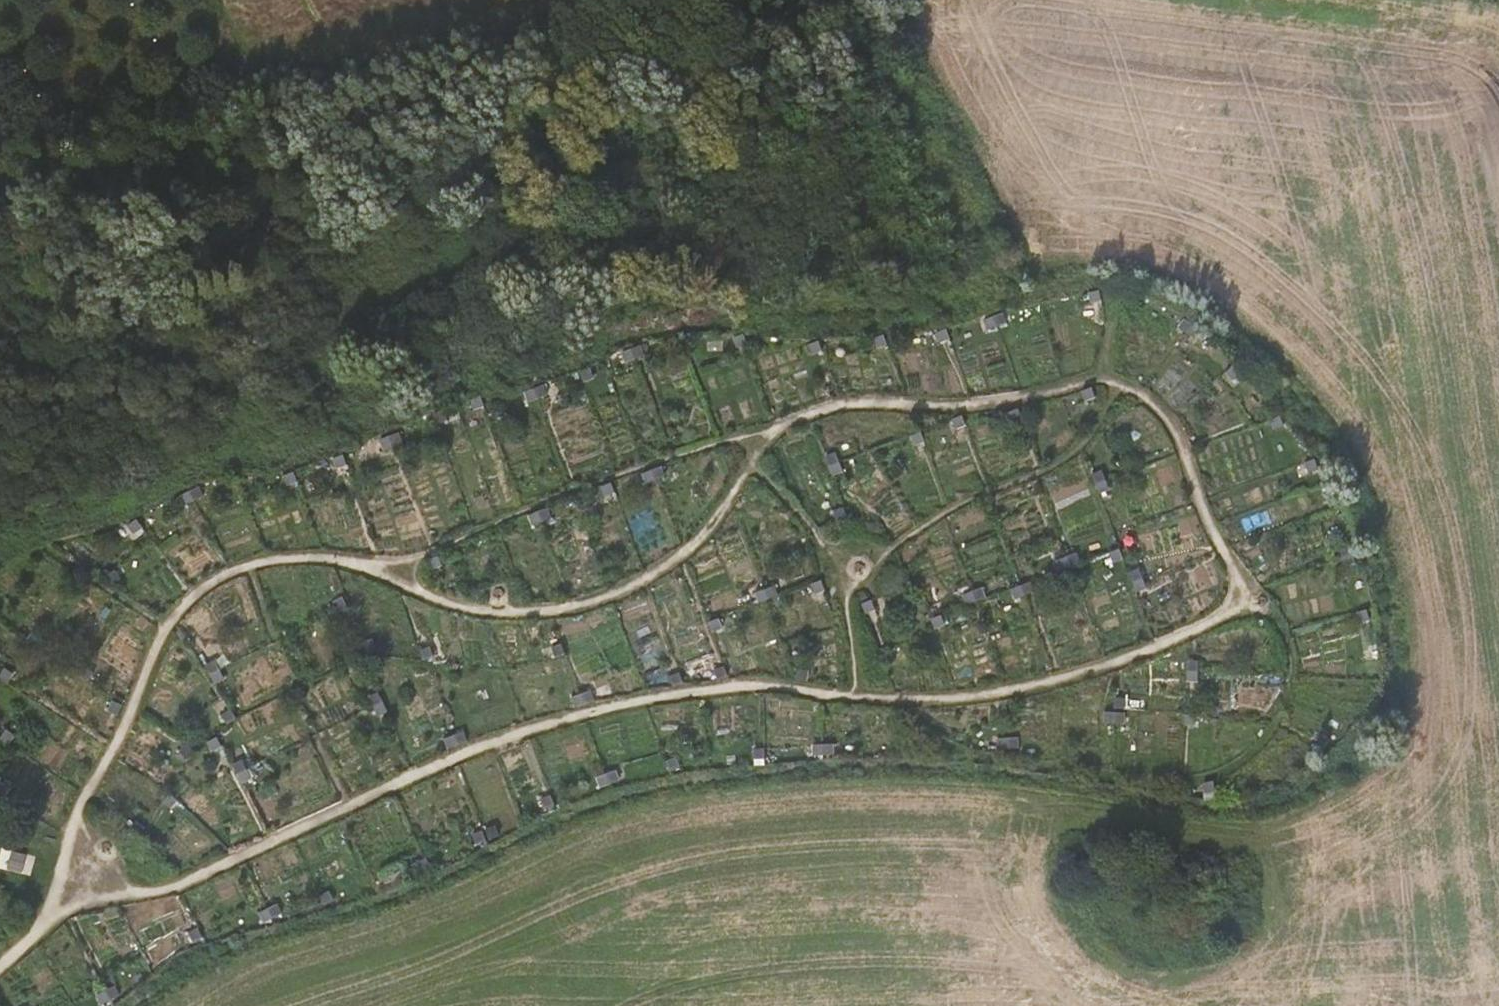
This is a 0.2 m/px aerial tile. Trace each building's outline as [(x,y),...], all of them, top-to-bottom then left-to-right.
[(1101,301),(1099,290),(1088,293),(1090,303),(1101,301)] [(1006,323),(1002,313),(982,321),(986,331),(1006,323)] [(1201,331),(1184,318),(1177,327),(1195,340),(1201,331)] [(950,339),(946,330),(936,333),(939,342),(950,339)] [(748,343),(744,334),(733,338),(736,347),(748,343)] [(887,345),(883,335),(872,339),(876,349),(887,345)] [(822,351),(819,341),(808,345),(811,355),(822,351)] [(623,362),(645,356),(641,346),(620,353),(623,362)] [(1240,373),(1232,365),(1224,372),(1232,380),(1240,373)] [(547,395),(543,385),(523,393),(527,403),(547,395)] [(1096,398),(1092,388),(1081,392),(1085,402),(1096,398)] [(484,406),(481,397),(470,400),(473,411),(484,406)] [(1022,418),(1018,409),(1008,413),(1011,423),(1022,418)] [(966,425),(962,415),(952,420),(956,430),(966,425)] [(1283,426),(1280,415),(1270,419),(1273,429),(1283,426)] [(403,443),(399,433),(379,440),(382,450),(403,443)] [(925,442),(921,433),(910,436),(914,446),(925,442)] [(843,472),(836,453),(824,457),(832,477),(843,472)] [(347,465),(343,455),(332,459),(336,469),(347,465)] [(1318,469),(1314,458),(1304,462),(1307,472),(1318,469)] [(666,477),(662,466),(641,474),(645,484),(666,477)] [(1110,490),(1102,471),(1092,475),(1099,494),(1110,490)] [(297,482),(294,472),(283,476),(286,486),(297,482)] [(615,493),(611,483),(600,487),(605,497),(615,493)] [(204,496),(199,486),(180,496),(184,506),(204,496)] [(552,518),(548,508),(527,515),(531,526),(552,518)] [(847,518),(844,508),(833,512),(837,521),(847,518)] [(142,528),(136,519),(127,526),(134,535),(142,528)] [(1355,563),(1348,543),(1338,547),(1345,567),(1355,563)] [(1123,559),(1119,549),(1109,553),(1113,563),(1123,559)] [(1080,563),(1076,553),(1056,560),(1060,571),(1080,563)] [(443,566),(439,556),(427,559),(432,570),(443,566)] [(1147,588),(1139,569),(1129,573),(1136,593),(1147,588)] [(826,590),(821,580),(811,584),(815,594),(826,590)] [(1034,592),(1030,582),(1010,589),(1014,600),(1034,592)] [(778,596),(774,586),(754,593),(758,603),(778,596)] [(986,598),(982,588),(961,596),(966,606),(986,598)] [(353,616),(343,597),(333,603),(342,621),(353,616)] [(875,610),(872,600),(861,604),(865,614),(875,610)] [(1369,620),(1366,609),(1356,612),(1358,623),(1369,620)] [(946,625),(941,615),(930,619),(935,629),(946,625)] [(709,623),(712,632),(723,628),(719,619),(709,623)] [(376,650),(372,640),(363,644),(366,654),(376,650)] [(424,661),(434,657),(430,647),(420,650),(424,661)] [(224,679),(215,660),(205,665),(214,684),(224,679)] [(1197,682),(1198,662),(1188,661),(1185,681),(1197,682)] [(95,673),(85,667),(79,676),(88,682),(95,673)] [(728,677),(723,667),(714,671),(718,681),(728,677)] [(5,669),(0,677),(0,678),(8,684),(14,674),(5,669)] [(683,683),(680,673),(669,677),(673,687),(683,683)] [(595,701),(590,691),(570,698),(574,708),(595,701)] [(388,711),(379,693),(369,698),(378,716),(388,711)] [(1125,710),(1125,699),(1115,698),(1115,709),(1125,710)] [(236,718),(231,710),(222,715),(228,725),(236,718)] [(1125,724),(1125,713),(1104,713),(1103,723),(1125,724)] [(1195,726),(1195,715),(1184,714),(1184,726),(1195,726)] [(15,736),(6,730),(1,739),(9,745),(15,736)] [(447,750),(468,742),(464,733),(443,739),(447,750)] [(222,747),(217,737),(207,742),(212,752),(222,747)] [(1019,749),(1019,738),(997,738),(997,750),(1019,749)] [(1328,744),(1318,738),(1312,748),(1321,754),(1328,744)] [(834,755),(833,744),(812,745),(812,756),(834,755)] [(765,760),(765,749),(754,749),(755,760),(765,760)] [(680,768),(675,757),(666,761),(671,772),(680,768)] [(252,779),(242,760),(232,765),(242,784),(252,779)] [(620,781),(616,770),(595,778),(599,789),(620,781)] [(1215,793),(1214,781),(1203,782),(1203,793),(1215,793)] [(3,782),(0,786),(0,793),(5,797),(11,787),(3,782)] [(178,801),(170,794),(163,802),(171,809),(178,801)] [(544,810),(554,805),(551,796),(541,800),(544,810)] [(145,828),(136,821),(130,830),(139,837),(145,828)] [(483,831),(472,835),(476,845),(486,841),(483,831)] [(432,868),(427,859),(416,863),(422,874),(432,868)] [(335,902),(329,891),(320,896),(326,907),(335,902)] [(277,904),(258,913),(262,924),(282,914),(277,904)] [(198,928),(188,932),(194,943),(204,938),(198,928)] [(115,986),(96,996),(101,1005),(120,996),(115,986)]
